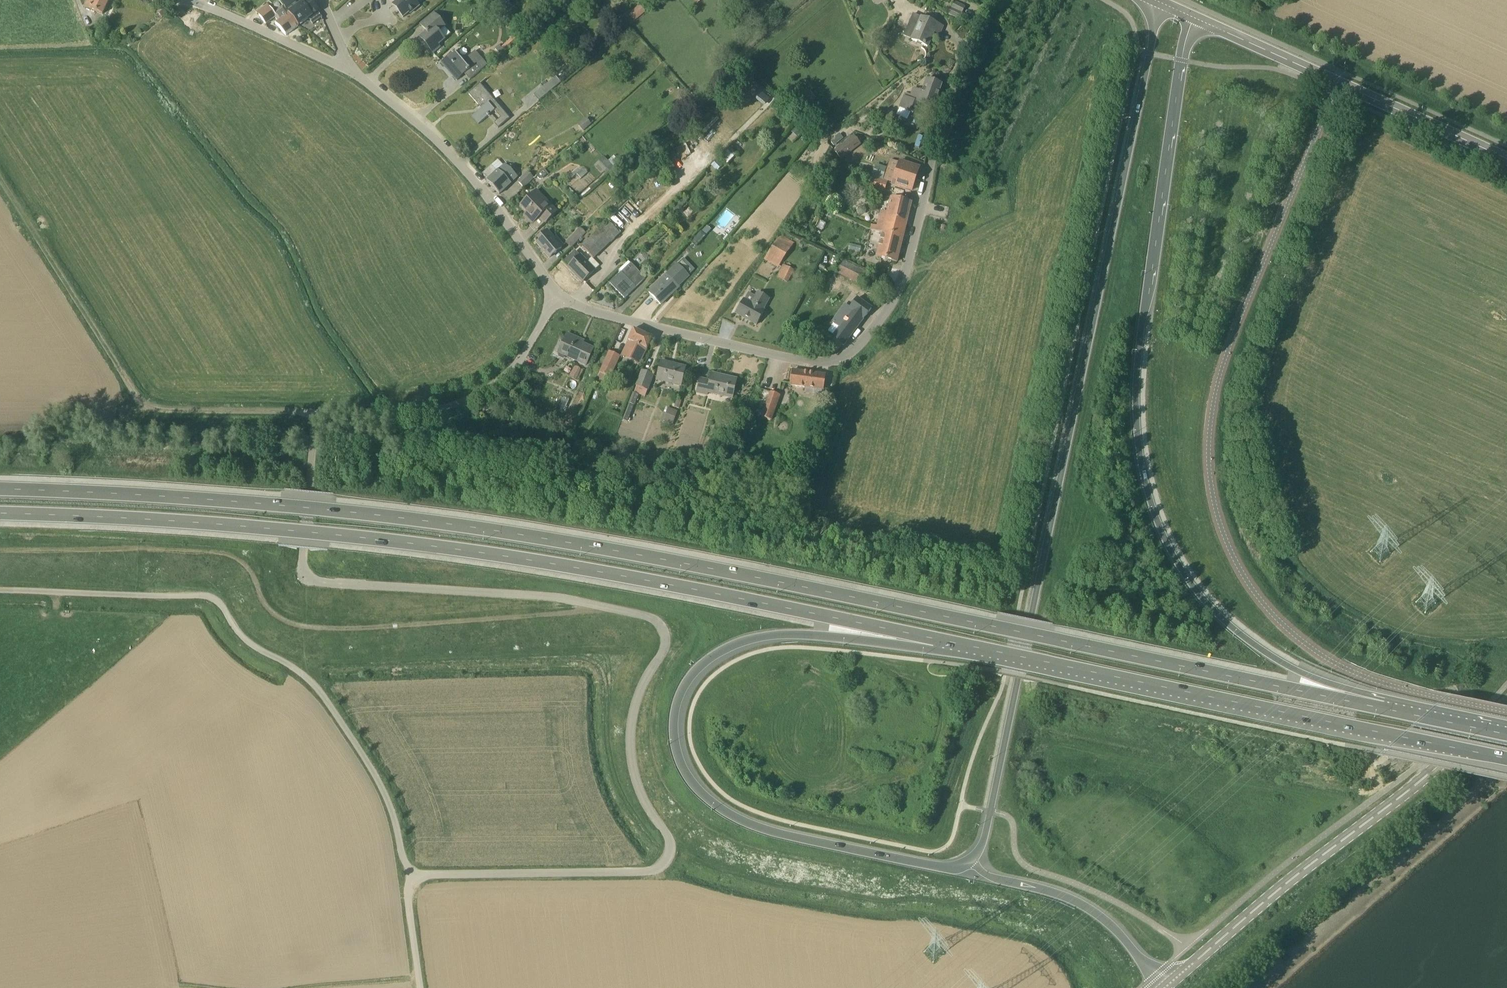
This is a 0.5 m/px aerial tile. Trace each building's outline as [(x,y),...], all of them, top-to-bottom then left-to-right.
[(108,0),(95,0),(94,0),(88,0),(84,8),(102,15),(109,1),(108,0)] [(281,4),(283,6),(286,10),(292,5),(299,0),(287,0),(281,4)] [(309,19),(313,25),(322,18),(318,12),(319,11),(311,0),(306,0),(289,13),(299,26),(309,19)] [(419,6),(414,0),(393,0),(395,3),(393,5),(403,18),(409,13),(410,14),(419,6)] [(499,4),(506,12),(510,9),(511,8),(513,6),(507,0),(503,0),(503,1),(502,1),(499,4)] [(633,20),(648,9),(643,1),(628,13),(633,20)] [(966,7),(957,3),(954,1),(952,5),(947,2),(946,4),(951,7),(948,14),(959,19),(966,7)] [(286,10),(283,6),(274,13),(267,4),(257,12),(260,15),(259,16),(266,24),(275,16),(279,21),(275,24),(286,36),(299,26),(289,13),(286,10)] [(162,17),(168,12),(163,8),(158,13),(162,17)] [(472,10),(471,19),(479,20),(480,11),(472,10)] [(438,32),(445,26),(434,14),(421,25),(427,32),(420,38),(433,53),(440,47),(438,45),(444,39),(438,32)] [(939,34),(943,27),(913,14),(909,21),(918,25),(912,40),(928,47),(934,32),(939,34)] [(444,28),(439,32),(445,38),(449,34),(444,28)] [(488,65),(475,51),(462,62),(455,53),(453,55),(452,54),(441,63),(457,81),(464,74),(470,80),(488,65)] [(539,101),(561,83),(556,77),(534,95),(539,101)] [(934,108),(942,85),(927,80),(923,92),(914,89),(911,95),(906,93),(900,108),(901,108),(908,111),(913,114),(918,102),(934,108)] [(510,118),(480,84),(469,94),(481,109),(472,117),(478,125),(488,116),(495,111),(501,118),(494,124),(498,128),(510,118)] [(808,106),(816,100),(807,89),(799,95),(808,106)] [(586,119),(578,126),(583,132),(591,125),(586,119)] [(854,135),(841,145),(848,155),(861,144),(854,135)] [(840,136),(831,143),(833,147),(843,140),(840,136)] [(728,149),(720,157),(726,163),(734,156),(728,149)] [(614,170),(613,169),(607,163),(604,159),(599,163),(610,174),(614,170)] [(912,191),(919,168),(900,162),(892,184),(912,191)] [(488,180),(487,181),(499,194),(517,177),(505,164),(497,172),(491,166),(483,174),(488,180)] [(544,169),(537,177),(539,179),(541,180),(543,179),(548,173),(544,169)] [(524,188),(533,178),(527,173),(518,182),(524,188)] [(884,191),(887,182),(871,177),(868,186),(884,191)] [(840,190),(843,184),(827,178),(825,184),(840,190)] [(546,223),(558,212),(537,190),(521,206),(531,217),(529,219),(533,224),(540,217),(546,223)] [(903,237),(911,203),(890,198),(883,228),(872,225),(871,229),(882,231),(903,237)] [(677,205),(681,209),(687,204),(683,200),(677,205)] [(582,246),(592,257),(594,259),(619,234),(620,233),(617,231),(608,221),(582,246)] [(707,226),(702,231),(706,235),(711,230),(707,226)] [(571,248),(586,233),(580,227),(566,242),(571,248)] [(699,233),(695,237),(698,239),(702,239),(706,235),(702,231),(701,230),(701,231),(699,233)] [(562,248),(547,231),(535,241),(549,258),(562,248)] [(897,262),(903,237),(882,231),(875,257),(897,262)] [(776,240),(765,257),(778,266),(790,249),(776,240)] [(596,270),(595,269),(588,261),(581,254),(569,267),(583,282),(596,270)] [(680,260),(688,273),(692,271),(685,258),(680,260)] [(861,283),(866,273),(839,259),(834,269),(861,283)] [(624,299),(637,287),(645,278),(631,263),(610,284),(624,299)] [(678,263),(668,273),(648,292),(661,305),(690,277),(678,263)] [(776,277),(785,281),(791,267),(782,264),(776,277)] [(756,296),(749,292),(745,300),(744,299),(736,314),(757,325),(764,311),(763,310),(769,299),(758,293),(756,296)] [(863,320),(871,309),(858,299),(850,309),(842,302),(829,319),(832,322),(821,336),(828,341),(825,344),(835,351),(838,351),(842,345),(844,346),(863,320)] [(648,349),(653,338),(633,329),(628,341),(629,342),(622,357),(640,364),(647,348),(648,349)] [(586,365),(593,349),(579,342),(580,340),(567,334),(559,353),(586,365)] [(606,387),(620,356),(610,352),(596,383),(606,387)] [(681,387),(686,368),(661,361),(656,380),(681,387)] [(578,381),(583,370),(575,366),(569,376),(578,381)] [(806,388),(823,391),(825,375),(792,370),(790,385),(806,388)] [(644,372),(638,387),(647,391),(653,375),(644,372)] [(732,399),(737,380),(711,374),(710,381),(700,379),(696,393),(707,396),(707,393),(732,399)] [(633,392),(623,419),(628,421),(633,405),(635,406),(639,394),(633,392)] [(771,421),(779,395),(771,393),(762,418),(771,421)] [(673,425),(675,417),(663,413),(661,421),(673,425)] [(649,471),(644,485),(651,488),(656,474),(649,471)]
